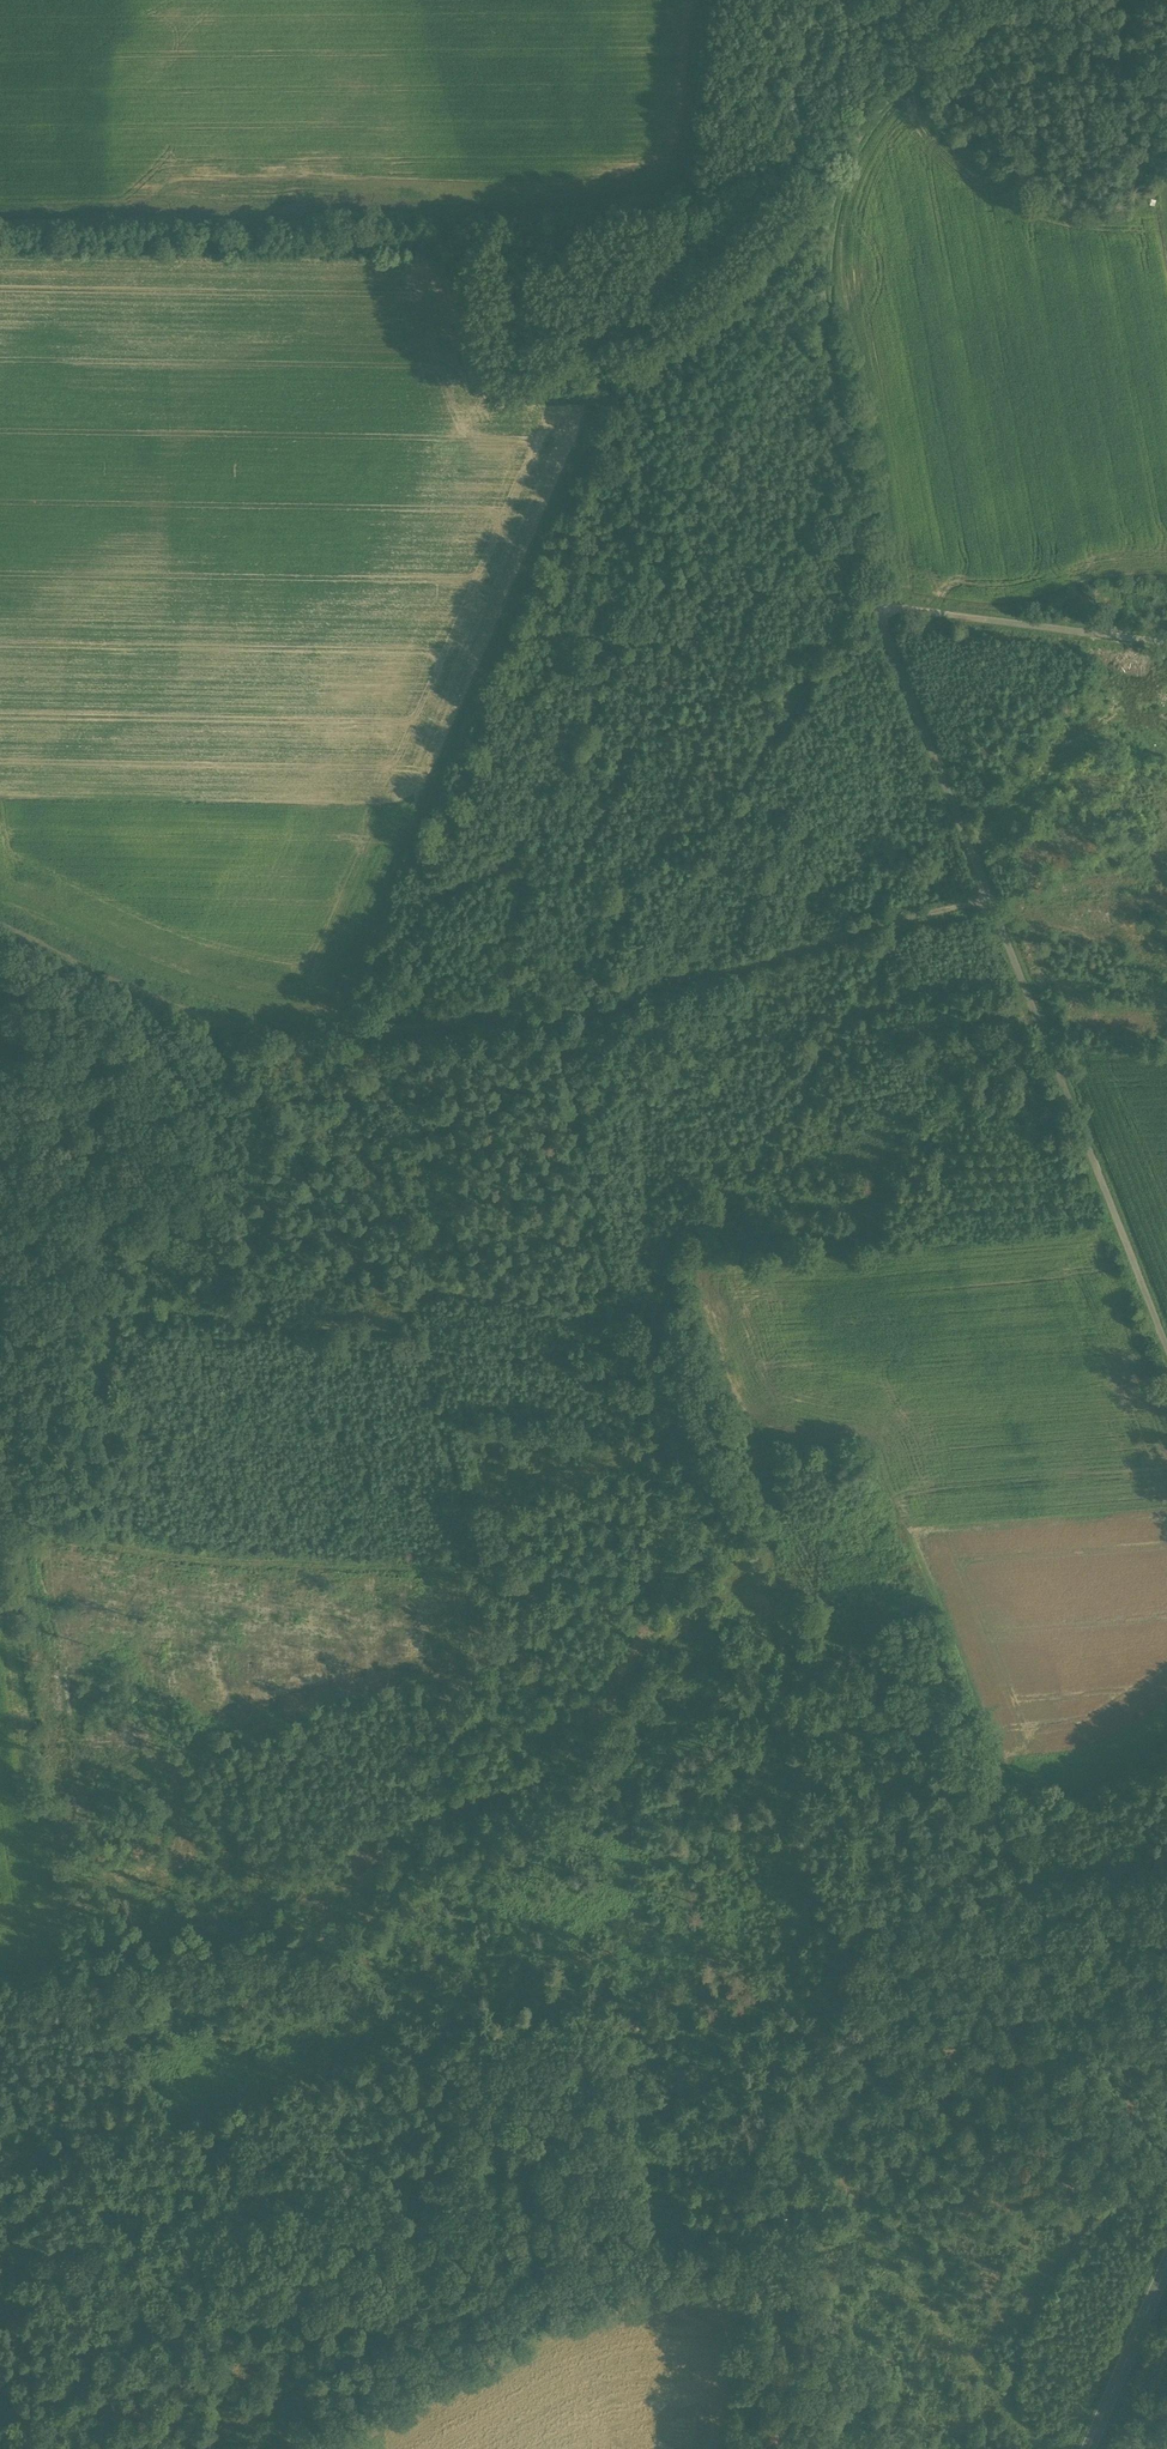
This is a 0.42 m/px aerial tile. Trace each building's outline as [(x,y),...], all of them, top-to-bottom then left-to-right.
[(991,914),(984,917),(996,945),(1002,942),(991,914)]
